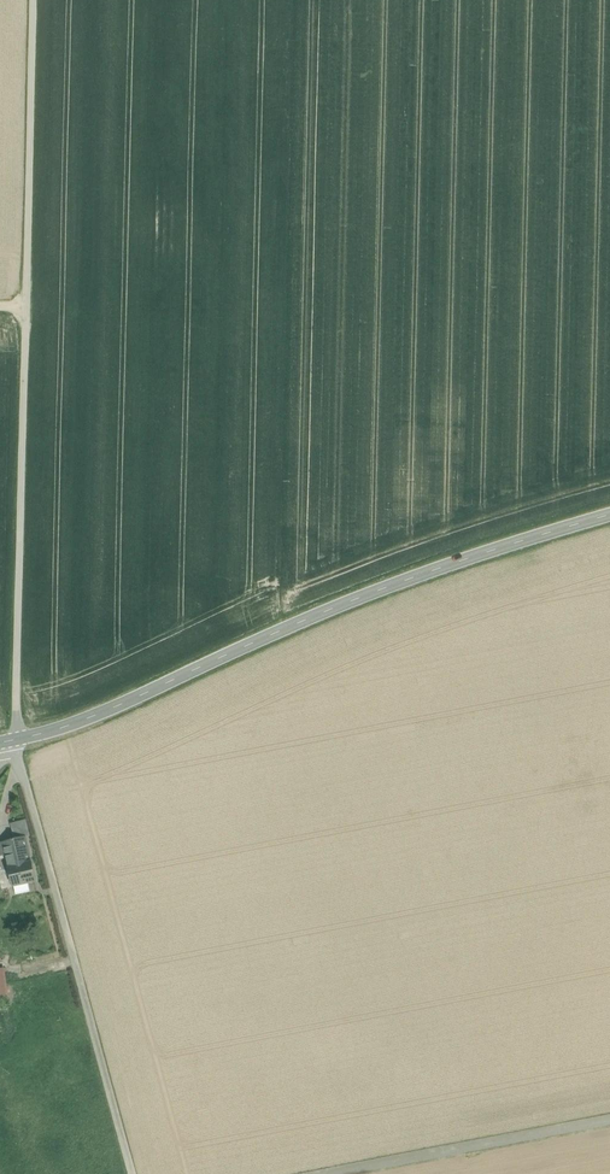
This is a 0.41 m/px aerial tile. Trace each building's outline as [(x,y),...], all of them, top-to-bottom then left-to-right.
[(10,823),(14,839),(26,836),(30,835),(26,819),(10,823)] [(31,861),(26,836),(14,839),(3,842),(6,855),(8,866),(31,861)] [(36,882),(32,863),(31,861),(8,866),(13,887),(36,882)]
